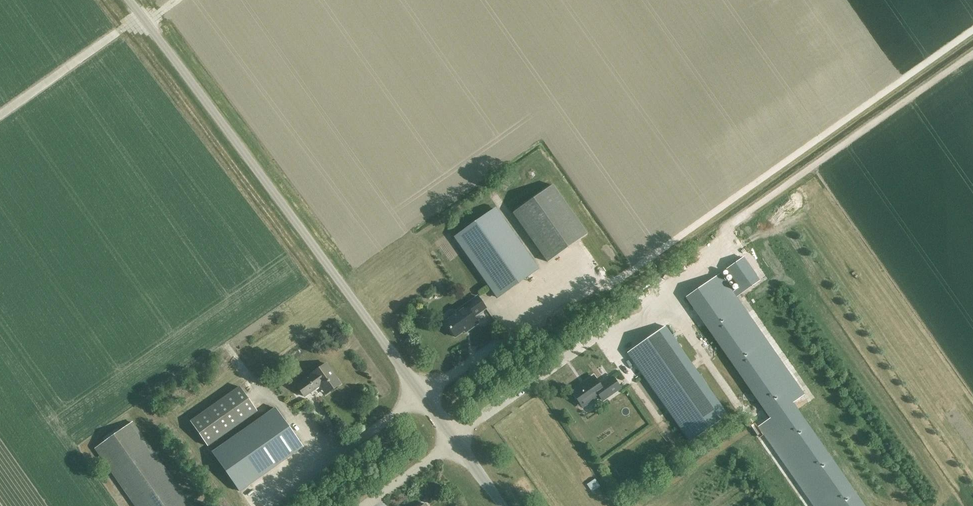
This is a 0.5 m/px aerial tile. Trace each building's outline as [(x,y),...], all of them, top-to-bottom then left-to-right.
[(587,234),(552,185),(513,213),(548,262),(587,234)] [(495,209),(455,238),(497,298),(537,269),(495,209)] [(739,287),(756,276),(743,258),(727,269),(739,287)] [(686,297),(758,400),(779,385),(707,282),(686,297)] [(457,314),(445,322),(455,337),(469,327),(470,329),(478,324),(473,317),(486,308),(477,297),(456,312),(457,314)] [(665,326),(659,330),(627,353),(689,441),(727,414),(665,326)] [(340,384),(326,364),(312,374),(312,375),(297,386),(304,397),(305,396),(305,395),(309,393),(323,383),(329,392),(340,384)] [(620,388),(612,377),(605,382),(605,383),(600,387),(593,377),(583,384),(584,385),(580,387),(580,386),(572,392),(581,406),(593,398),(594,399),(599,395),(603,400),(620,388)] [(190,422),(208,446),(257,412),(240,387),(190,422)] [(276,408),(212,453),(239,491),(303,447),(276,408)] [(136,505),(191,505),(132,422),(96,448),(136,505)]
